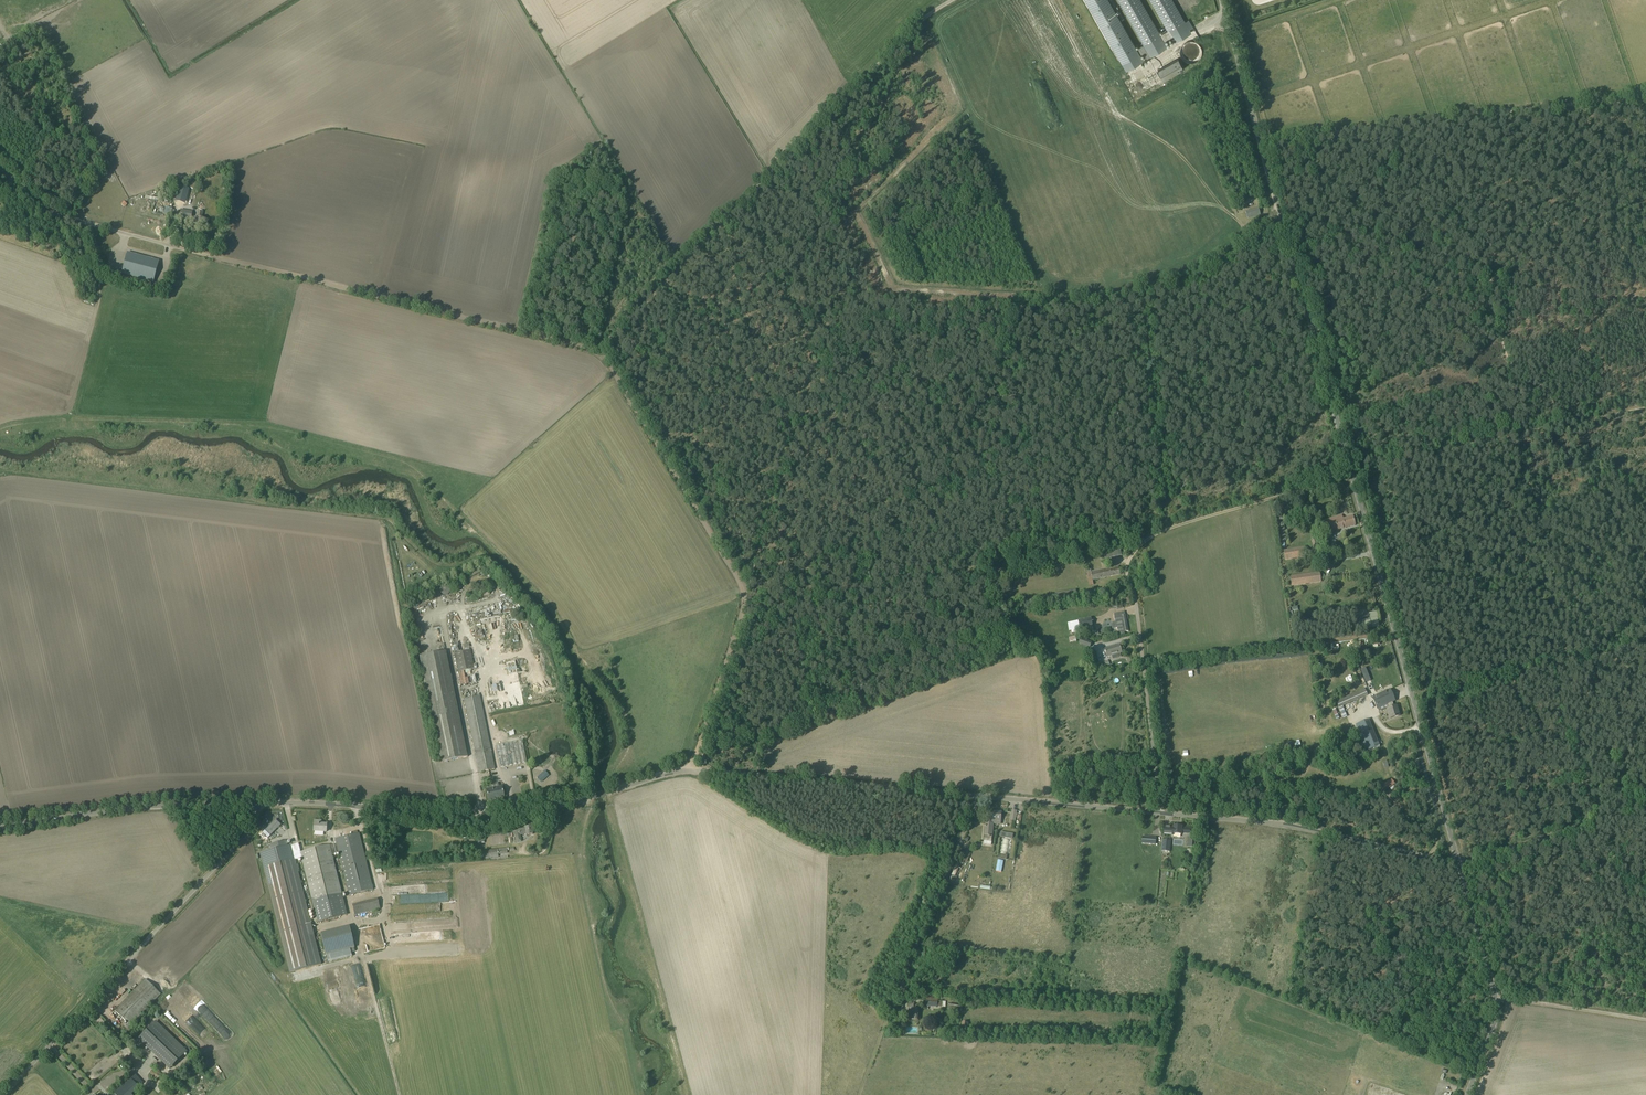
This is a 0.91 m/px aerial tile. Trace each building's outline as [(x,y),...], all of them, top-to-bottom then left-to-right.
[(1140,54),(1143,52),(1147,58),(1168,46),(1164,40),(1171,37),(1174,42),(1191,33),(1189,29),(1193,27),(1188,20),(1185,22),(1175,6),(1172,0),(1150,0),(1167,30),(1161,34),(1141,0),(1118,0),(1143,44),(1137,48),(1109,0),(1086,0),(1126,70),(1144,60),(1140,54)] [(1157,70),(1163,80),(1184,68),(1178,58),(1157,70)] [(181,191),(178,200),(185,202),(190,188),(183,185),(181,191)] [(169,216),(172,208),(165,206),(163,214),(169,216)] [(1246,212),(1248,218),(1260,214),(1259,208),(1246,212)] [(193,211),(181,209),(179,218),(191,220),(193,211)] [(198,211),(196,218),(193,217),(192,224),(194,225),(193,226),(198,227),(198,226),(207,227),(208,220),(202,219),(203,212),(198,211)] [(159,261),(127,252),(121,274),(153,282),(159,261)] [(1355,525),(1354,521),(1353,516),(1343,519),(1342,515),(1325,519),(1329,532),(1355,525)] [(1320,536),(1325,557),(1333,555),(1328,534),(1320,536)] [(1322,555),(1318,538),(1311,540),(1312,544),(1313,547),(1314,547),(1317,556),(1322,555)] [(1283,550),(1285,560),(1307,556),(1305,547),(1283,550)] [(1120,549),(1106,552),(1107,558),(1122,555),(1120,549)] [(1320,571),(1290,576),(1292,586),(1321,582),(1320,571)] [(451,589),(451,588),(451,587),(450,587),(450,586),(450,585),(449,585),(449,584),(448,584),(447,584),(447,583),(446,583),(445,583),(444,583),(444,584),(443,584),(442,584),(442,585),(441,585),(441,586),(440,586),(440,587),(440,588),(439,588),(439,589),(439,590),(439,591),(440,591),(440,592),(440,593),(441,593),(441,594),(442,594),(443,594),(443,595),(444,595),(445,595),(446,595),(447,595),(447,594),(448,594),(449,594),(449,593),(450,593),(450,592),(450,591),(451,591),(451,590),(451,589)] [(1117,628),(1119,636),(1125,635),(1124,632),(1129,631),(1126,615),(1125,615),(1124,611),(1114,613),(1116,628),(1117,628)] [(1356,631),(1364,630),(1379,627),(1378,618),(1378,617),(1377,612),(1368,613),(1369,619),(1364,620),(1363,619),(1354,620),(1356,631)] [(1078,619),(1080,634),(1094,631),(1091,617),(1078,619)] [(1302,621),(1298,622),(1299,630),(1313,629),(1312,619),(1307,620),(1307,619),(1302,619),(1302,621)] [(1081,638),(1079,644),(1090,648),(1092,642),(1081,638)] [(1122,652),(1120,645),(1105,649),(1107,657),(1122,652)] [(454,653),(458,672),(474,668),(470,650),(454,653)] [(419,656),(428,697),(441,762),(468,757),(446,651),(419,656)] [(505,663),(508,675),(518,673),(515,660),(505,663)] [(514,693),(521,691),(518,681),(511,683),(514,693)] [(1365,688),(1336,701),(1339,708),(1368,695),(1365,688)] [(1390,719),(1400,716),(1399,711),(1398,712),(1397,710),(1398,710),(1397,705),(1394,706),(1392,702),(1395,701),(1390,690),(1372,698),(1377,708),(1387,704),(1389,708),(1387,708),(1390,719)] [(495,769),(480,695),(464,699),(479,772),(495,769)] [(1367,751),(1379,745),(1369,719),(1356,725),(1367,751)] [(500,768),(527,763),(522,740),(496,746),(500,768)] [(549,776),(545,770),(537,776),(542,782),(549,776)] [(1395,784),(1391,779),(1380,786),(1384,792),(1395,784)] [(495,797),(496,799),(504,797),(502,786),(498,787),(498,783),(485,786),(488,800),(489,800),(488,799),(495,797)] [(986,822),(984,835),(984,841),(992,842),(992,836),(994,823),(993,823),(994,819),(1001,820),(1002,812),(988,811),(987,823),(986,822)] [(275,819),(266,829),(267,829),(272,834),(281,825),(275,819)] [(326,832),(327,824),(321,824),(321,821),(314,820),(314,831),(326,832)] [(533,834),(531,826),(525,827),(525,829),(513,830),(514,836),(515,836),(516,842),(521,842),(520,835),(526,834),(526,835),(533,834)] [(1163,833),(1173,834),(1181,834),(1181,833),(1192,834),(1192,829),(1184,828),(1184,826),(1174,826),(1174,827),(1164,826),(1163,833)] [(294,860),(301,858),(314,909),(344,901),(332,855),(339,853),(349,895),(373,889),(359,833),(358,834),(357,830),(352,832),(353,835),(335,839),(336,844),(330,845),(330,844),(300,852),(298,843),(286,846),(285,840),(269,844),(270,850),(260,853),(289,972),(320,964),(296,870),(299,869),(297,864),(295,865),(294,860)] [(1142,836),(1142,843),(1156,844),(1156,837),(1142,836)] [(1162,851),(1170,852),(1170,841),(1163,840),(1162,851)] [(507,853),(507,848),(483,851),(484,858),(491,858),(491,859),(508,857),(508,856),(499,857),(498,854),(507,853)] [(957,861),(963,864),(962,867),(967,869),(969,863),(967,862),(971,853),(962,850),(957,861)] [(358,916),(357,914),(381,909),(378,898),(352,904),(355,917),(358,916)] [(351,926),(321,932),(326,954),(355,948),(351,926)] [(161,994),(146,979),(115,1011),(130,1026),(161,994)] [(937,1007),(937,1006),(942,1007),(943,1002),(937,1001),(938,998),(927,997),(926,1006),(937,1007)] [(908,1020),(918,1020),(919,1004),(915,1004),(915,1002),(909,1002),(908,1020)] [(949,1003),(949,1005),(948,1009),(961,1012),(963,1006),(949,1003)] [(187,1051),(186,1051),(184,1053),(154,1024),(156,1021),(139,1039),(170,1068),(187,1051)] [(157,1080),(161,1074),(154,1069),(150,1074),(157,1080)] [(131,1078),(114,1092),(116,1094),(128,1094),(138,1086),(131,1078)]
